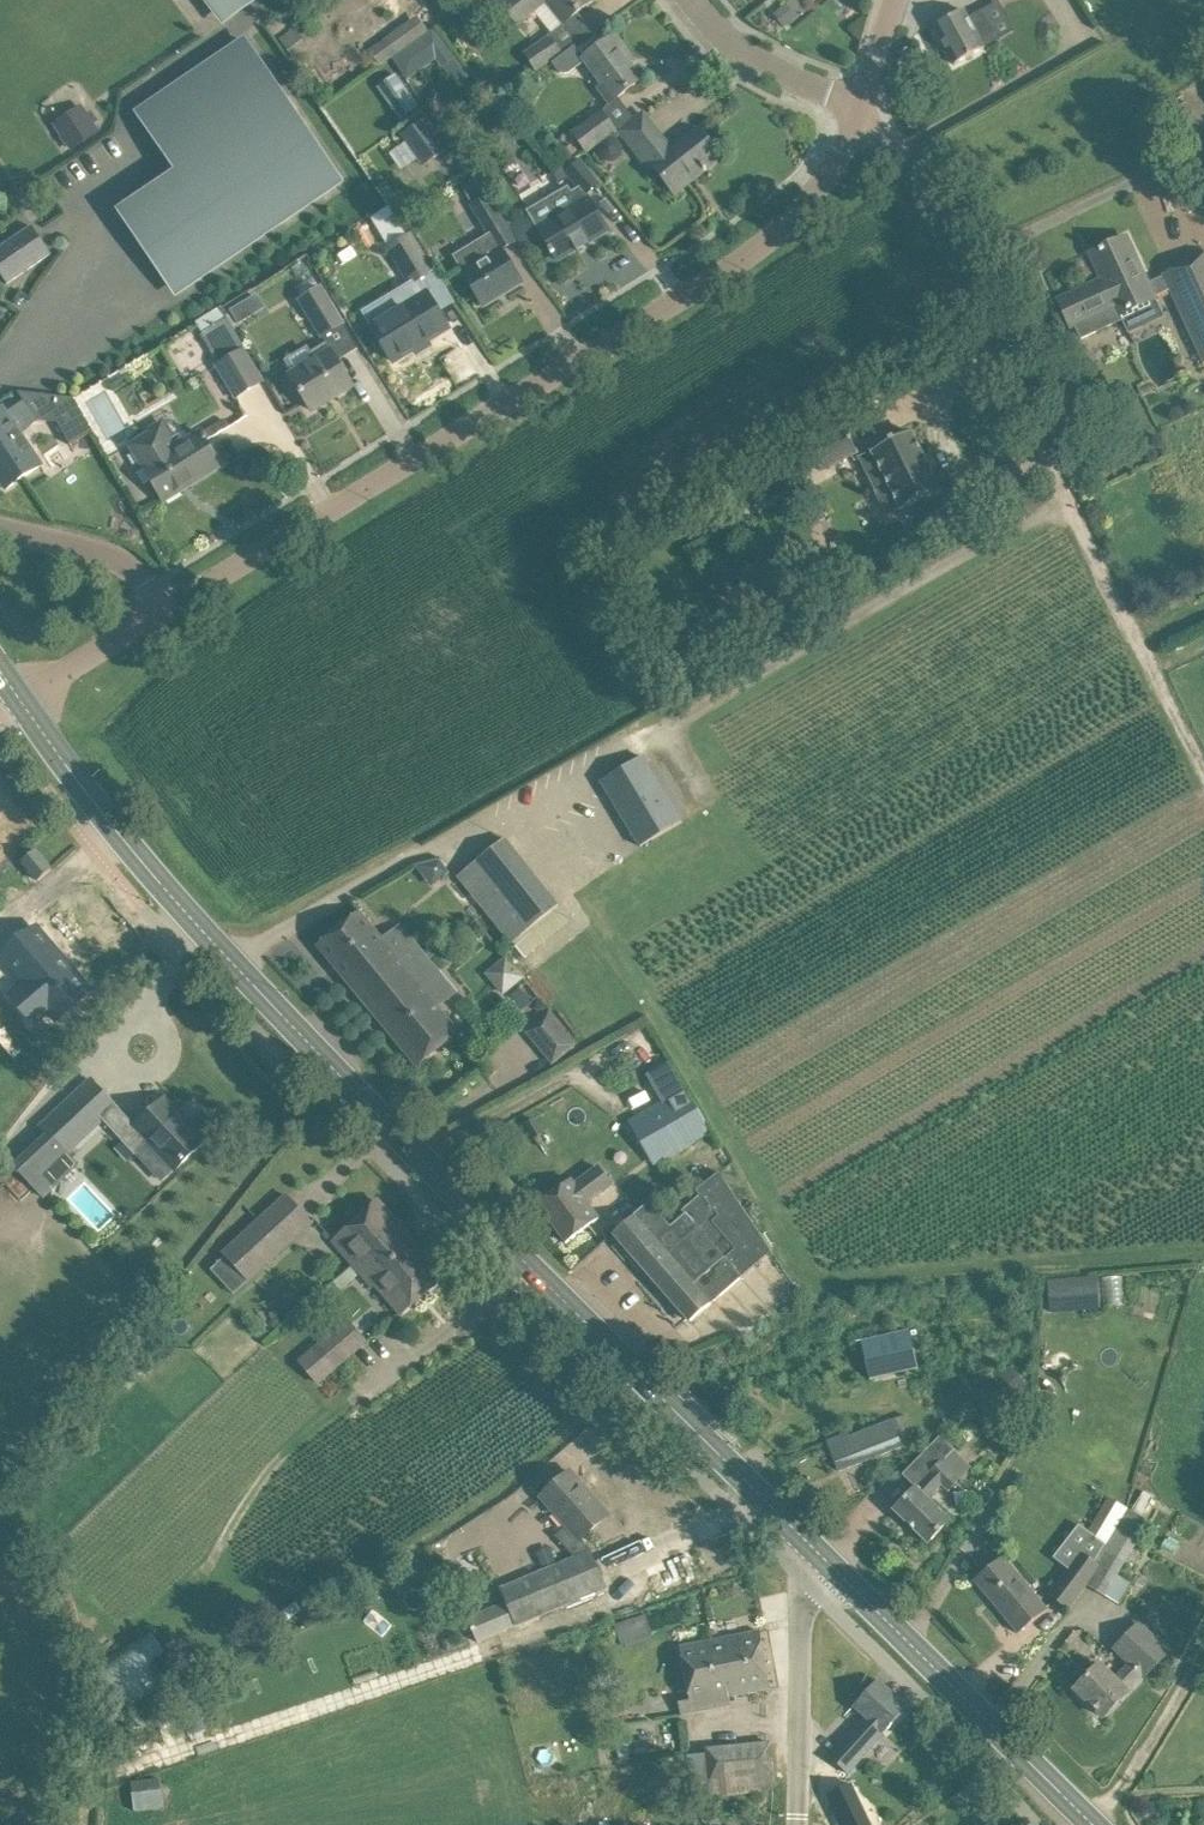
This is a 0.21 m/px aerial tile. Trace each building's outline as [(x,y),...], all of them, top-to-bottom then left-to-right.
[(231,21),(254,3),(252,0),(215,0),(231,21)] [(499,6),(516,26),(533,11),(536,10),(546,1),(564,24),(575,15),(578,13),(580,11),(594,0),(507,0),(499,6)] [(964,10),(934,27),(955,64),(985,48),(981,40),(995,33),(983,10),(968,18),(964,10)] [(428,32),(416,16),(370,50),(381,65),(391,58),(428,32)] [(470,74),(436,27),(428,32),(391,58),(404,77),(435,55),(456,85),(470,74)] [(534,71),(561,52),(547,33),(520,52),(534,71)] [(600,82),(593,88),(607,107),(615,101),(642,80),(611,38),(606,42),(599,33),(578,49),(575,45),(552,63),(560,73),(567,73),(571,72),(585,61),(600,82)] [(179,290),(180,291),(341,181),(245,41),(144,109),(184,167),(126,206),(131,214),(182,288),(179,290)] [(396,74),(379,86),(404,121),(420,109),(396,74)] [(83,108),(68,119),(75,129),(62,137),(74,153),(102,134),(96,126),(99,123),(93,115),(89,117),(83,108)] [(583,152),(615,129),(601,108),(569,131),(583,152)] [(721,157),(700,130),(671,152),(642,115),(625,129),(675,192),(691,180),(689,177),(702,167),(704,171),(707,169),(706,167),(719,157),(719,158),(721,157)] [(428,118),(406,134),(428,165),(450,148),(428,118)] [(577,158),(560,173),(577,191),(582,197),(586,194),(599,182),(577,158)] [(533,228),(515,239),(521,250),(542,237),(544,236),(551,248),(549,249),(553,255),(555,254),(558,260),(577,250),(576,248),(606,230),(607,232),(608,231),(596,211),(588,197),(586,194),(582,197),(577,191),(571,194),(568,188),(526,213),(534,228),(533,228)] [(473,204),(470,206),(488,235),(505,224),(487,195),(473,204)] [(388,205),(369,217),(387,243),(383,246),(406,284),(407,286),(417,280),(433,270),(409,229),(406,231),(388,205)] [(3,244),(0,246),(0,275),(5,282),(48,253),(31,226),(3,244)] [(476,242),(453,256),(464,273),(471,285),(483,306),(523,282),(510,262),(503,249),(502,248),(495,237),(479,247),(476,242)] [(1088,334),(1122,318),(1120,315),(1153,299),(1152,297),(1169,289),(1203,362),(1203,254),(1161,274),(1162,275),(1146,283),(1125,238),(1091,253),(1104,280),(1059,300),(1072,326),(1076,324),(1082,336),(1088,334)] [(318,337),(343,323),(319,282),(295,297),(318,337)] [(375,326),(374,327),(382,340),(394,360),(448,327),(435,307),(428,294),(426,295),(375,326)] [(243,302),(229,311),(238,325),(252,317),(243,302)] [(199,332),(225,317),(217,305),(192,321),(199,332)] [(225,317),(199,332),(215,360),(242,345),(225,317)] [(231,398),(262,380),(242,345),(215,360),(211,363),(231,398)] [(352,386),(340,365),(331,351),(291,375),(312,410),(352,386)] [(73,401),(16,394),(36,423),(56,425),(69,447),(92,434),(73,401)] [(4,408),(0,411),(0,480),(6,489),(42,465),(4,408)] [(237,445),(255,436),(242,409),(204,427),(209,437),(229,428),(237,445)] [(164,497),(201,474),(203,477),(221,466),(201,433),(179,446),(160,415),(147,424),(153,433),(132,446),(145,467),(144,467),(164,500),(165,499),(164,497)] [(842,427),(843,427),(811,443),(810,443),(808,444),(809,446),(810,446),(821,468),(820,468),(821,470),(824,469),(823,469),(855,453),(856,453),(858,452),(857,450),(856,450),(845,428),(846,428),(845,426),(842,427)] [(908,432),(908,433),(875,449),(872,450),(873,454),(874,453),(890,486),(877,492),(888,513),(900,507),(902,510),(905,508),(937,492),(941,491),(939,488),(928,466),(927,463),(926,464),(924,459),(925,459),(923,456),(923,457),(912,435),(912,434),(911,431),(908,432)] [(642,756),(601,781),(641,846),(682,822),(642,756)] [(460,879),(452,885),(463,898),(470,891),(513,945),(560,908),(506,839),(458,876),(460,879)] [(36,850),(27,858),(22,862),(39,881),(52,869),(36,850)] [(428,886),(447,870),(434,853),(414,869),(428,886)] [(384,940),(361,911),(319,945),(370,1006),(428,959),(401,926),(384,940)] [(37,929),(4,957),(26,984),(12,996),(35,1022),(49,1010),(56,1019),(89,992),(37,929)] [(483,973),(502,994),(523,975),(505,954),(483,973)] [(428,959),(370,1006),(418,1065),(459,1031),(437,1005),(454,991),(428,959)] [(507,999),(531,1026),(546,1012),(521,986),(507,999)] [(524,1033),(550,1063),(574,1042),(548,1012),(524,1033)] [(74,1096),(40,1128),(46,1134),(66,1155),(67,1154),(83,1139),(102,1121),(132,1153),(133,1152),(144,1142),(172,1171),(173,1172),(188,1158),(205,1141),(187,1122),(185,1125),(164,1103),(167,1100),(166,1099),(154,1110),(136,1127),(92,1080),(74,1096)] [(647,1113),(630,1123),(649,1154),(689,1130),(694,1138),(706,1131),(682,1092),(671,1099),(647,1113)] [(538,1204),(566,1243),(600,1218),(588,1202),(612,1184),(597,1167),(577,1182),(573,1178),(538,1204)] [(668,1222),(650,1202),(614,1233),(658,1284),(743,1210),(718,1172),(697,1191),(700,1195),(668,1222)] [(224,1253),(251,1281),(313,1223),(287,1195),(224,1253)] [(360,1218),(331,1243),(352,1265),(370,1286),(373,1283),(399,1315),(424,1293),(443,1277),(398,1226),(378,1202),(369,1210),(360,1218)] [(709,1306),(717,1300),(770,1252),(743,1210),(658,1284),(691,1321),(709,1306)] [(1046,1276),(1047,1309),(1098,1308),(1097,1275),(1046,1276)] [(298,1361),(318,1385),(366,1344),(345,1320),(298,1361)] [(828,1441),(840,1471),(862,1462),(903,1446),(896,1429),(908,1424),(904,1415),(849,1437),(847,1434),(828,1441)] [(894,1510),(928,1543),(950,1520),(928,1498),(942,1484),(949,1490),(961,1478),(943,1460),(953,1450),(939,1436),(902,1474),(915,1488),(894,1510)] [(535,1629),(544,1625),(540,1616),(606,1588),(590,1551),(581,1540),(609,1515),(571,1472),(542,1497),(567,1525),(555,1536),(574,1557),(557,1564),(545,1570),(502,1588),(507,1601),(467,1618),(478,1642),(532,1620),(535,1629)] [(1066,1568),(1047,1594),(1067,1608),(1086,1586),(1100,1564),(1096,1561),(1128,1508),(1109,1497),(1088,1532),(1079,1525),(1053,1558),(1066,1568)] [(1100,1564),(1086,1586),(1104,1597),(1105,1595),(1117,1575),(1149,1522),(1141,1517),(1131,1510),(1128,1508),(1096,1561),(1100,1564)] [(550,1548),(538,1553),(545,1570),(557,1564),(550,1548)] [(1004,1556),(975,1580),(1019,1633),(1048,1610),(1004,1556)] [(1127,1694),(1124,1692),(1143,1673),(1144,1673),(1166,1651),(1140,1625),(1116,1648),(1130,1663),(1114,1679),(1100,1664),(1076,1688),(1103,1717),(1121,1700),(1127,1694)] [(179,1676),(152,1630),(91,1666),(119,1712),(179,1676)] [(737,1635),(680,1646),(692,1700),(678,1702),(681,1714),(731,1705),(729,1697),(771,1689),(760,1631),(737,1635)] [(878,1680),(854,1706),(865,1717),(829,1756),(848,1773),(908,1707),(878,1680)] [(747,1745),(708,1750),(708,1755),(712,1797),(751,1790),(772,1789),(775,1788),(771,1743),(762,1743),(759,1744),(747,1745)] [(164,1807),(160,1778),(132,1782),(136,1810),(164,1807)] [(829,1798),(848,1824),(874,1824),(878,1822),(850,1783),(829,1798)]
